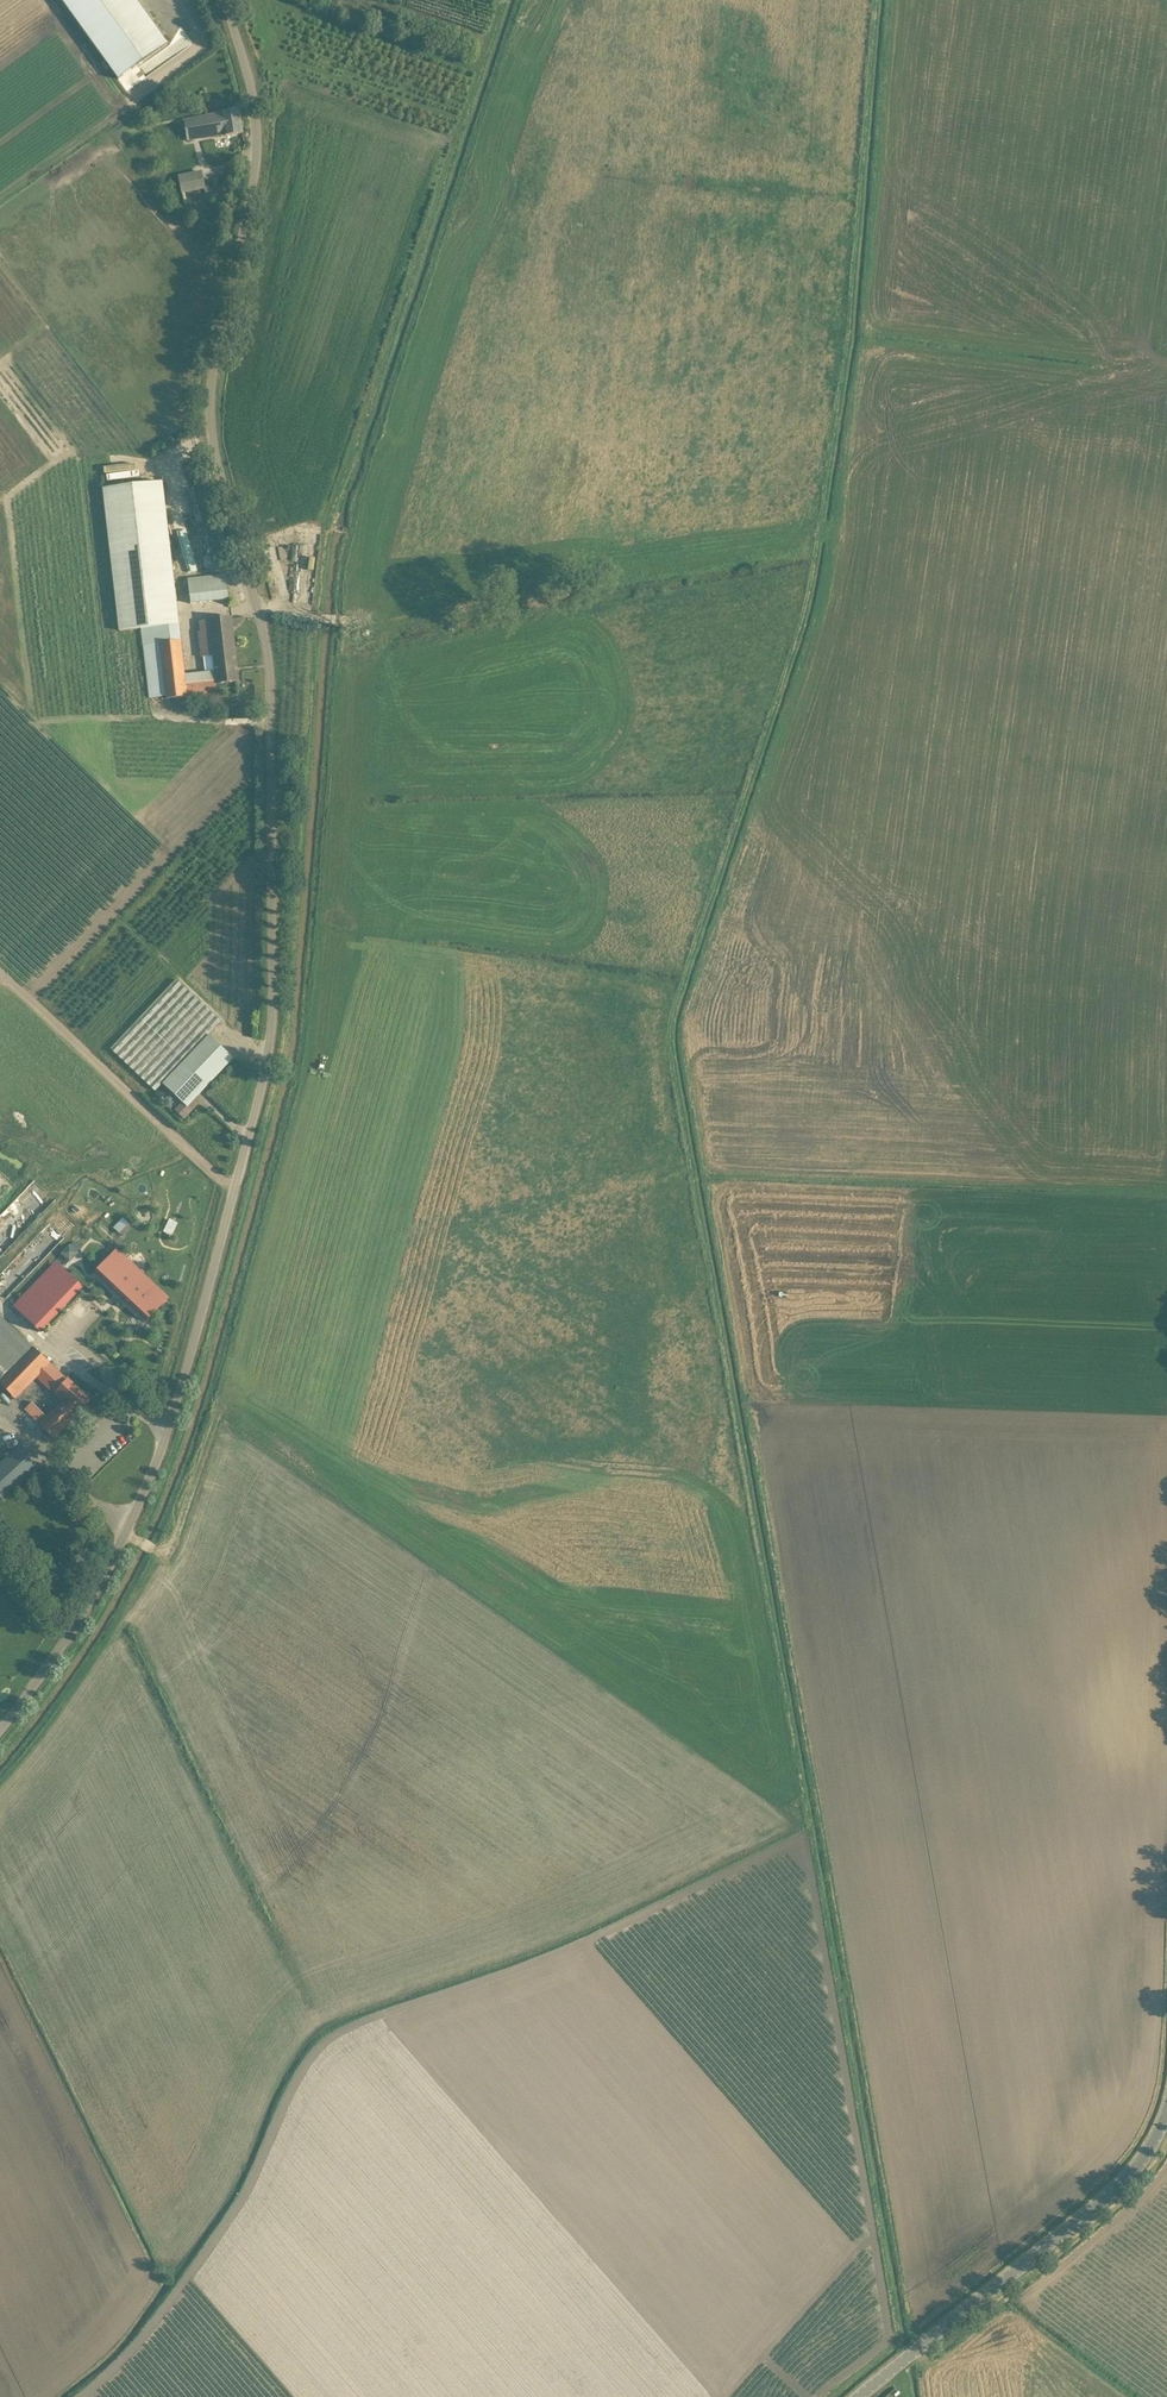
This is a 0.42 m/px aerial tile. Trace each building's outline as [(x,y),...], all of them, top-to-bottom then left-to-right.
[(167,44),(136,0),(62,0),(119,79),(167,44)] [(239,109),(227,111),(222,112),(222,114),(185,120),(188,139),(223,134),(223,136),(243,133),(239,109)] [(182,194),(205,189),(210,188),(209,181),(204,182),(202,171),(179,176),(182,194)] [(221,200),(219,210),(226,211),(228,201),(221,200)] [(178,470),(166,474),(172,490),(184,486),(178,470)] [(166,700),(206,695),(218,693),(217,684),(239,682),(232,617),(199,621),(200,631),(198,632),(201,658),(204,657),(205,672),(185,674),(162,481),(103,488),(119,631),(142,628),(149,698),(165,697),(166,700)] [(190,602),(228,601),(227,575),(189,576),(190,602)] [(155,1092),(163,1084),(182,1103),(175,1110),(184,1120),(202,1100),(198,1096),(233,1059),(209,1035),(221,1022),(176,979),(111,1049),(155,1092)] [(119,1232),(129,1222),(123,1216),(113,1227),(119,1232)] [(173,1234),(178,1220),(169,1218),(164,1231),(173,1234)] [(62,1255),(59,1259),(63,1263),(65,1265),(69,1262),(70,1263),(79,1254),(78,1253),(81,1249),(74,1242),(70,1245),(61,1254),(62,1255)] [(100,1276),(142,1316),(163,1294),(121,1254),(100,1276)] [(20,1300),(15,1306),(40,1331),(41,1329),(80,1289),(55,1265),(20,1300)] [(16,1399),(37,1378),(51,1363),(33,1346),(32,1347),(0,1317),(0,1384),(16,1399)] [(57,1392),(55,1393),(63,1402),(47,1417),(40,1424),(53,1438),(91,1400),(82,1392),(51,1363),(37,1378),(52,1392),(55,1390),(57,1392)] [(19,1447),(0,1464),(0,1497),(4,1501),(39,1468),(19,1447)]
